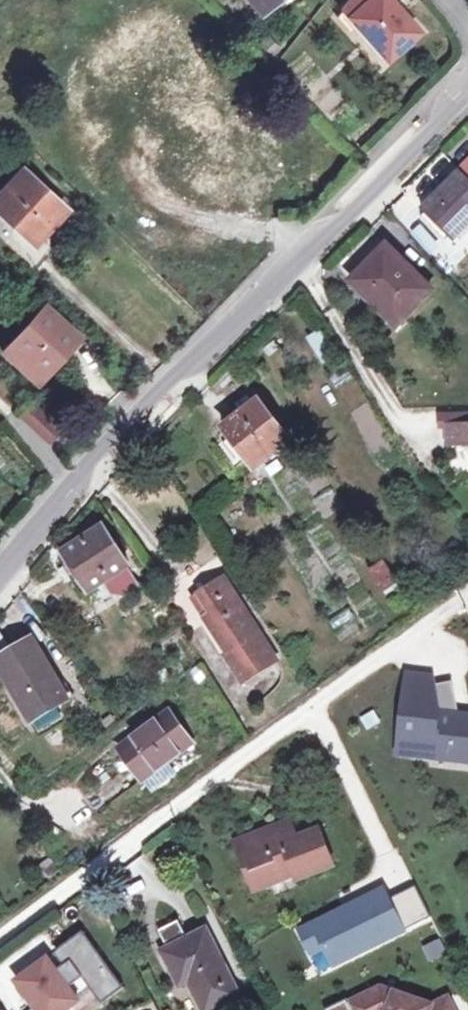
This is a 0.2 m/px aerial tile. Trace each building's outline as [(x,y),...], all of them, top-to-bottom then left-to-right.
[(259,6),(267,15),(285,0),(266,0),(259,6)] [(350,15),(387,57),(418,30),(392,0),(347,0),(338,11),(345,20),(350,15)] [(156,103),(171,88),(175,90),(179,90),(183,89),(187,87),(189,83),(191,79),(189,74),(187,70),(183,67),(178,66),(175,66),(172,66),(171,66),(150,46),(93,104),(169,180),(201,148),(156,103)] [(421,210),(451,240),(467,223),(467,162),(421,210)] [(35,242),(65,209),(22,170),(0,194),(0,208),(35,242)] [(384,245),(350,280),(369,298),(371,297),(398,324),(431,290),(384,245)] [(44,304),(9,343),(43,373),(77,336),(44,304)] [(305,335),(320,359),(334,350),(318,326),(305,335)] [(43,373),(9,343),(2,351),(36,381),(43,373)] [(258,399),(221,426),(229,437),(222,443),(234,459),(230,463),(234,469),(246,459),(255,469),(290,441),(258,399)] [(56,427),(29,402),(18,414),(45,439),(56,427)] [(453,424),(467,424),(467,411),(453,411),(453,424)] [(453,424),(447,424),(448,443),(467,442),(467,424),(453,424)] [(84,535),(95,528),(90,519),(79,527),(84,535)] [(95,528),(84,535),(61,551),(68,562),(60,567),(79,596),(101,582),(110,594),(122,596),(137,584),(126,566),(128,565),(119,552),(110,539),(100,524),(95,528)] [(115,536),(110,539),(119,552),(124,549),(115,536)] [(364,571),(382,596),(401,583),(383,558),(364,571)] [(223,575),(197,592),(210,612),(204,616),(227,652),(225,654),(237,675),(252,665),(256,671),(274,658),(223,575)] [(191,595),(204,616),(210,612),(197,592),(191,595)] [(0,658),(0,669),(29,719),(64,698),(66,697),(31,639),(0,658)] [(241,681),(256,671),(252,665),(237,675),(241,681)] [(406,674),(393,748),(467,761),(467,716),(437,711),(429,678),(406,674)] [(64,698),(29,719),(38,735),(61,721),(64,698)] [(142,779),(165,761),(191,742),(167,709),(117,746),(142,779)] [(165,761),(142,779),(151,792),(175,774),(165,761)] [(238,840),(254,880),(293,865),(297,875),(298,878),(332,865),(318,830),(296,838),(289,821),(238,840)] [(293,865),(254,880),(258,890),(297,875),(293,865)] [(380,895),(300,933),(310,954),(323,948),(331,964),(426,919),(412,890),(384,904),(380,895)] [(180,985),(188,981),(203,1009),(209,1009),(238,996),(205,930),(163,950),(180,985)] [(15,980),(37,1009),(66,1009),(78,1002),(69,988),(83,978),(102,1004),(124,988),(83,931),(58,948),(67,962),(55,970),(47,957),(15,980)] [(351,1009),(451,1009),(449,1006),(444,1008),(440,1001),(429,1006),(410,998),(412,992),(402,988),(399,994),(381,987),(348,1003),(351,1009)] [(445,998),(440,1001),(444,1008),(449,1006),(445,998)]
